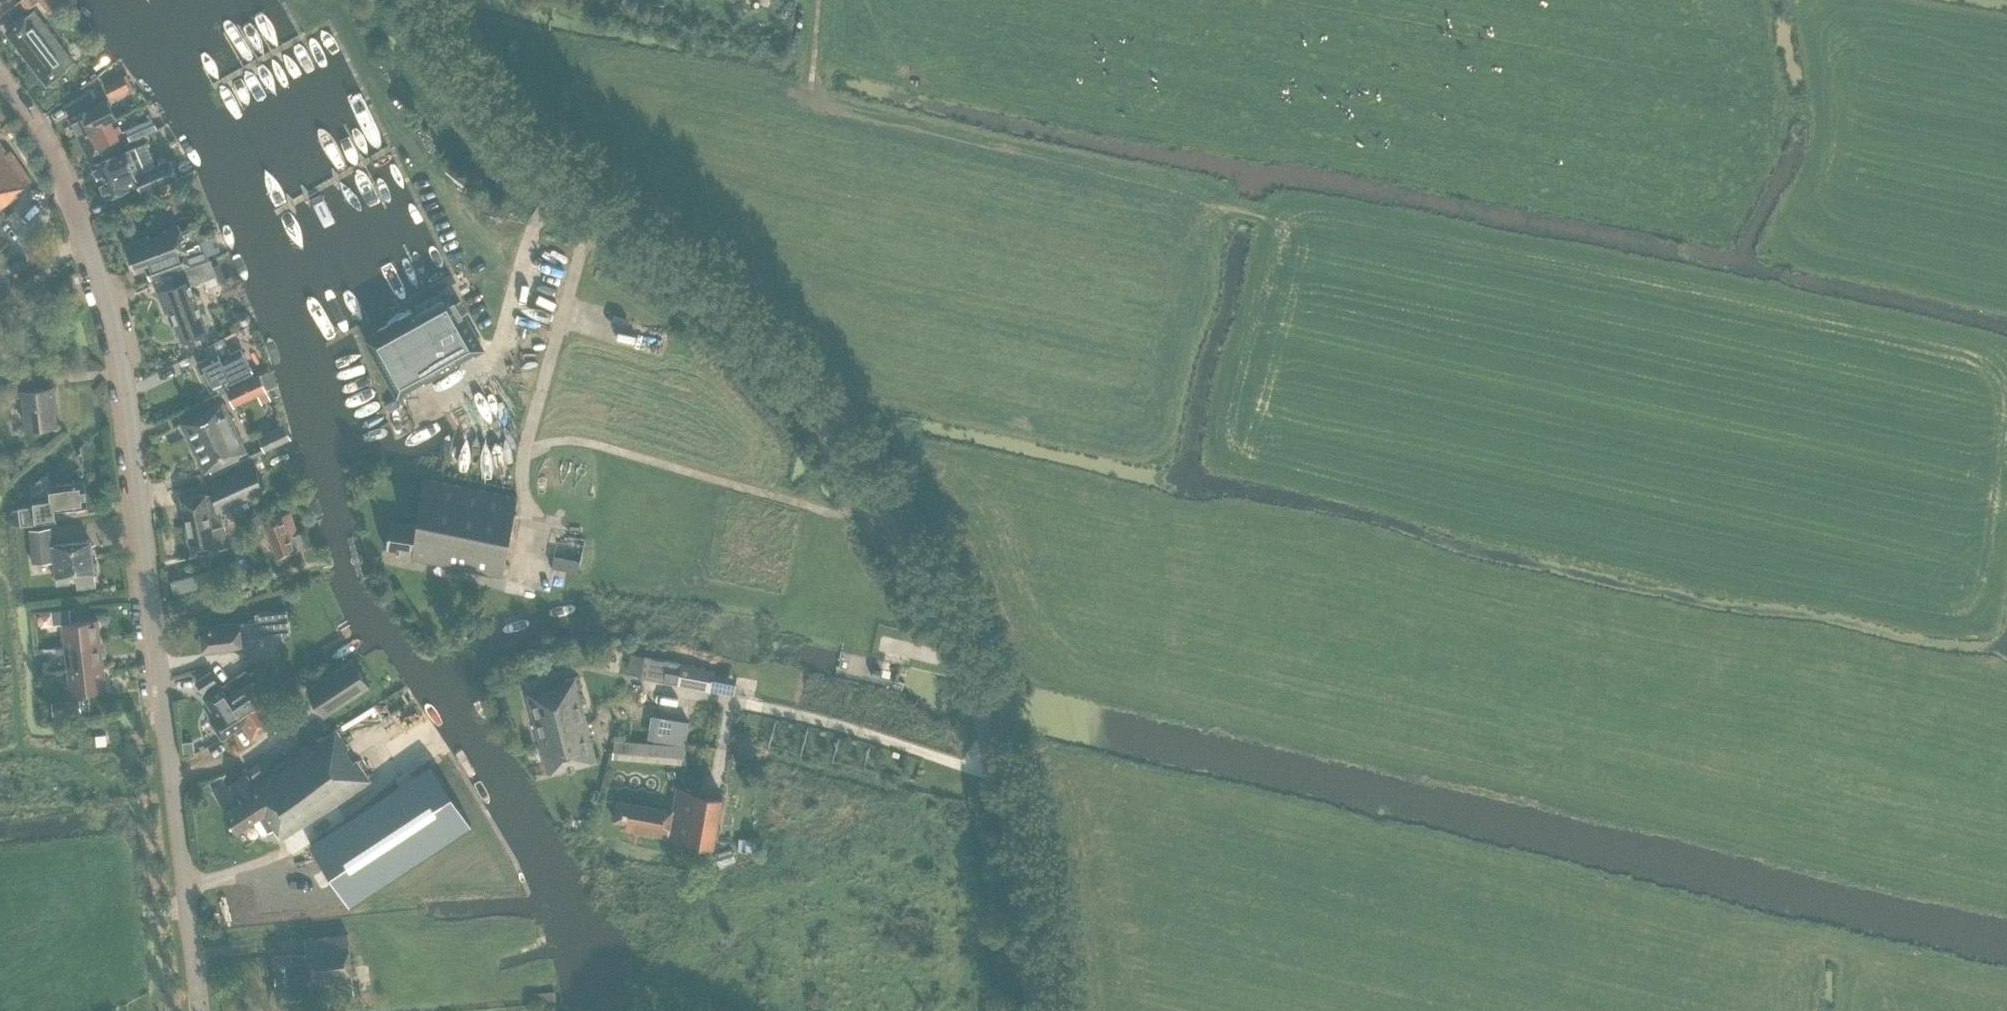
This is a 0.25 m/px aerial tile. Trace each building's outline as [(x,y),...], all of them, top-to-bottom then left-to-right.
[(26,15),(6,30),(27,56),(54,35),(34,9),(26,15)] [(66,67),(74,61),(54,35),(27,56),(47,83),(66,68),(66,67)] [(104,85),(110,98),(130,89),(123,75),(104,85)] [(91,106),(69,117),(78,136),(110,120),(116,117),(107,99),(91,107),(91,106)] [(157,129),(152,118),(125,130),(130,141),(157,129)] [(119,138),(110,120),(78,136),(87,154),(109,143),(109,142),(119,138)] [(18,194),(16,191),(32,180),(10,150),(7,152),(0,143),(0,207),(18,194)] [(177,177),(170,160),(145,170),(140,159),(130,163),(125,150),(92,163),(106,197),(138,183),(142,193),(177,177)] [(148,234),(125,243),(136,271),(148,266),(152,278),(210,256),(197,223),(181,229),(179,222),(165,228),(165,229),(149,236),(148,234)] [(190,284),(216,274),(210,259),(172,273),(177,284),(159,291),(164,305),(169,303),(182,337),(206,328),(190,284)] [(36,265),(17,278),(25,289),(44,276),(36,265)] [(15,302),(1,282),(0,283),(0,313),(15,302)] [(398,393),(482,347),(451,291),(367,338),(398,393)] [(249,313),(243,310),(238,312),(236,318),(239,322),(243,325),(248,323),(251,318),(249,313)] [(218,391),(253,375),(250,370),(252,370),(241,347),(230,353),(222,337),(202,346),(207,357),(197,362),(211,389),(216,387),(218,391)] [(270,370),(267,365),(256,370),(258,373),(225,388),(233,405),(257,394),(261,403),(270,398),(268,393),(270,392),(272,396),(279,392),(272,369),(270,370)] [(23,395),(27,428),(57,424),(52,386),(35,388),(34,377),(8,381),(10,397),(23,395)] [(238,455),(246,451),(223,401),(180,422),(204,471),(209,469),(213,476),(242,462),(238,455)] [(257,434),(264,450),(291,437),(283,421),(257,434)] [(242,463),(242,462),(213,476),(213,477),(210,478),(213,494),(217,511),(220,509),(262,489),(257,465),(254,457),(242,463)] [(87,505),(84,481),(50,485),(48,471),(31,484),(33,505),(19,507),(21,525),(55,521),(54,509),(87,505)] [(503,575),(517,496),(423,478),(416,528),(388,524),(385,547),(398,549),(397,555),(503,575)] [(227,546),(220,509),(217,511),(213,494),(206,495),(206,493),(181,498),(192,553),(227,546)] [(264,522),(278,558),(311,545),(305,530),(298,532),(289,512),(282,514),(279,506),(253,517),(255,523),(256,525),(264,522)] [(253,517),(242,520),(247,531),(257,528),(256,525),(255,523),(253,517)] [(242,520),(234,524),(235,524),(239,535),(247,531),(242,520)] [(76,574),(78,587),(96,585),(94,572),(95,572),(91,540),(52,544),(51,526),(29,528),(33,563),(53,561),(56,576),(57,583),(70,582),(69,575),(76,574)] [(553,556),(551,568),(562,569),(562,563),(563,557),(553,556)] [(243,646),(242,638),(278,633),(274,609),(255,613),(256,621),(239,623),(239,622),(201,627),(203,651),(243,646)] [(97,619),(62,623),(65,646),(100,642),(97,619)] [(68,669),(103,665),(100,642),(65,646),(68,669)] [(303,685),(323,716),(353,696),(349,691),(364,681),(348,656),(310,680),(303,685)] [(681,663),(677,683),(710,689),(713,670),(681,663)] [(70,692),(105,688),(103,665),(68,669),(70,692)] [(232,694),(227,697),(213,676),(204,682),(210,691),(203,696),(216,716),(210,720),(222,738),(243,724),(252,737),(275,722),(249,683),(237,691),(235,687),(229,691),(232,694)] [(538,691),(527,694),(541,746),(572,738),(570,727),(586,723),(574,679),(538,688),(538,691)] [(63,700),(65,712),(84,710),(83,698),(63,700)] [(654,740),(685,744),(689,721),(655,715),(654,724),(621,720),(620,737),(654,740)] [(596,761),(586,723),(570,727),(572,738),(541,746),(548,773),(596,761)] [(274,826),(282,838),(370,780),(356,759),(353,761),(346,750),(348,748),(336,729),(254,784),(246,773),(230,784),(242,801),(224,813),(236,831),(254,819),(263,834),(274,826)] [(96,733),(97,744),(107,742),(106,733),(96,733)] [(686,745),(618,740),(617,752),(685,758),(686,745)] [(193,741),(182,742),(183,752),(194,751),(193,741)] [(248,772),(255,782),(268,772),(262,763),(248,772)] [(432,763),(310,844),(350,904),(472,823),(432,763)] [(625,828),(713,844),(722,794),(677,786),(672,810),(618,800),(614,819),(626,821),(625,828)] [(757,839),(739,838),(739,839),(738,849),(756,850),(757,839)] [(310,983),(311,996),(354,992),(348,933),(305,938),(306,952),(273,955),(277,1000),(308,996),(307,987),(304,987),(304,983),(310,983)]
